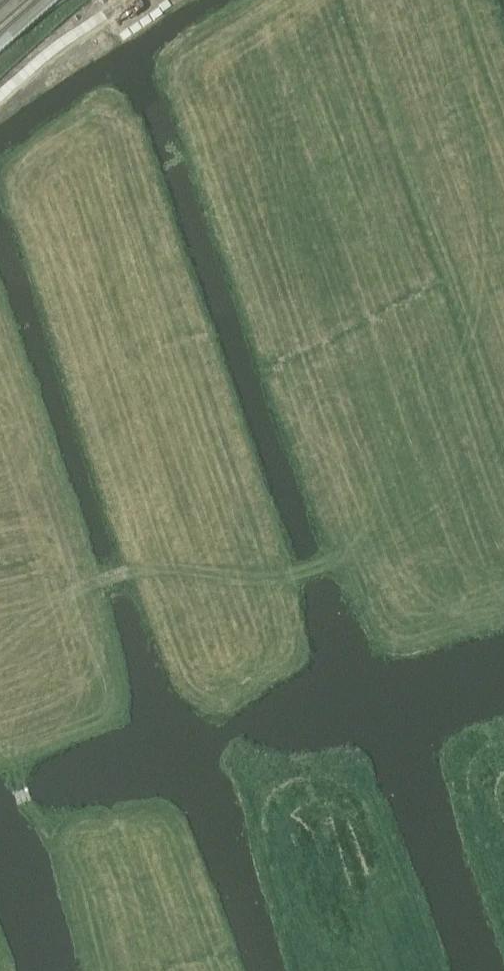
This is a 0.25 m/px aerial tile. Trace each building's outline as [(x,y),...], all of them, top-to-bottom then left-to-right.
[(25,35),(0,57),(0,60),(57,11),(74,0),(65,0),(25,35)]
